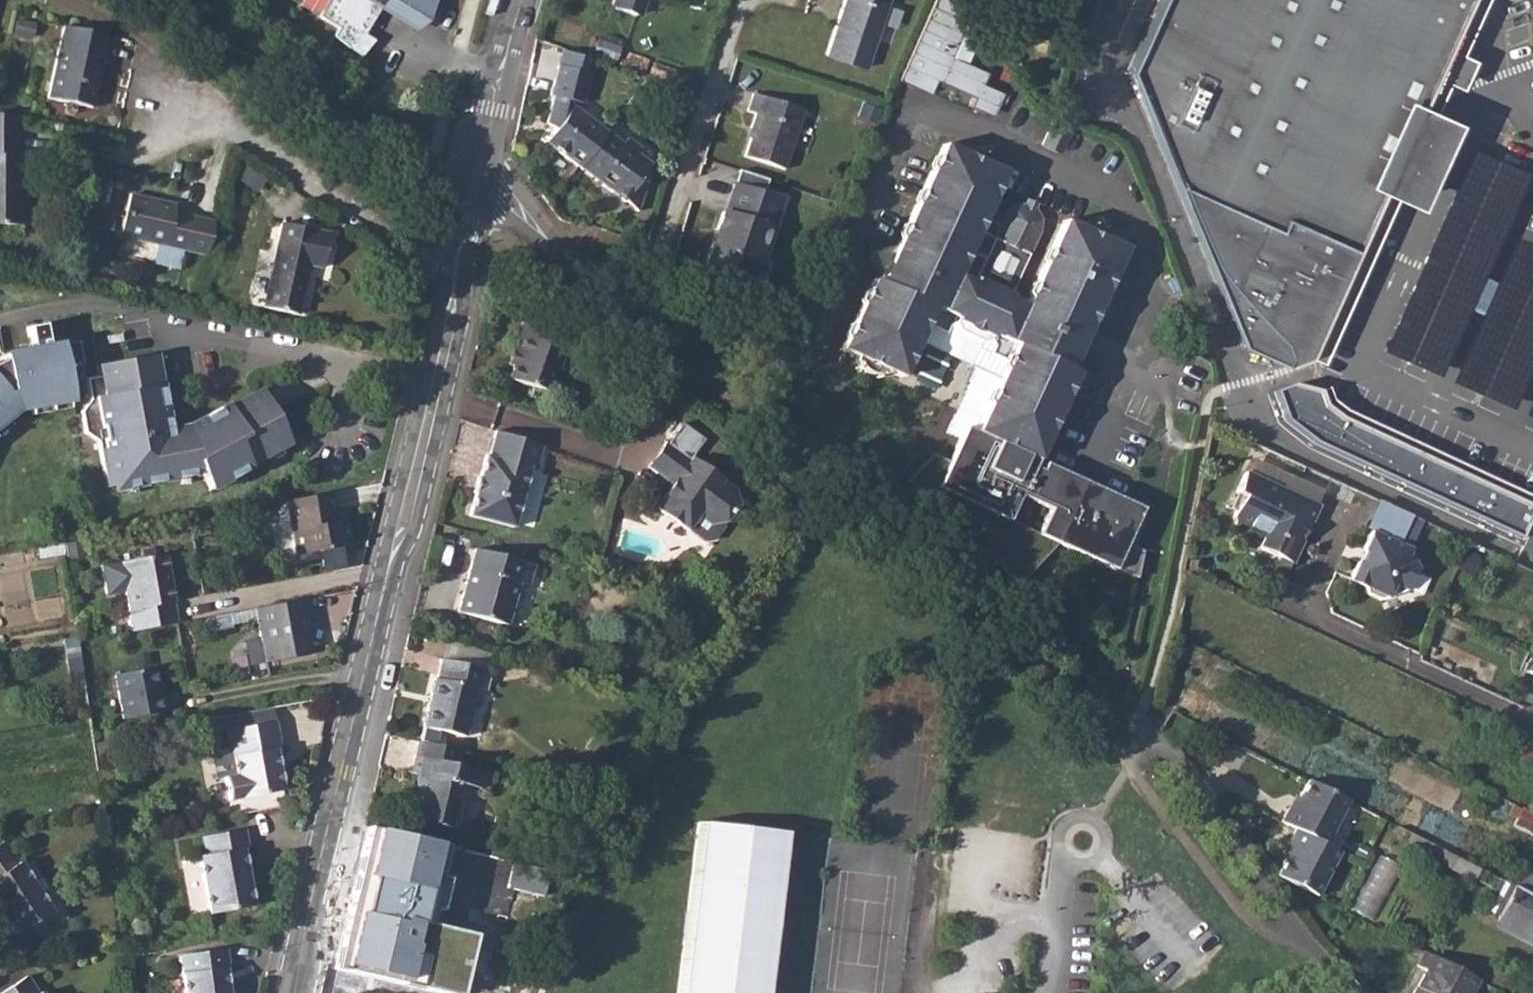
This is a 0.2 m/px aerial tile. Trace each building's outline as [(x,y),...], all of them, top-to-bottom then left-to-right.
[(325,18),(345,29),(340,37),(354,48),(363,34),(368,36),(369,35),(384,8),(377,4),(380,0),(337,0),(325,18)] [(397,2),(396,4),(422,20),(434,0),(394,0),(397,2)] [(612,7),(615,14),(634,20),(640,17),(646,0),(614,0),(612,7)] [(830,51),(871,63),(889,0),(844,0),(830,51)] [(899,72),(931,85),(937,72),(976,87),(972,96),(988,103),(991,93),(998,97),(1004,82),(983,74),(988,63),(951,48),(960,26),(976,32),(979,25),(969,0),(928,0),(899,72)] [(1308,355),(1467,0),(1158,0),(1127,68),(1240,344),(1284,365),(1308,355)] [(109,36),(59,26),(43,96),(89,106),(99,62),(103,61),(109,36)] [(546,141),(580,168),(607,131),(577,108),(579,102),(581,102),(587,72),(556,64),(549,95),(553,96),(548,123),(555,129),(546,141)] [(802,106),(751,91),(745,109),(753,111),(749,125),(752,126),(744,154),(784,166),(802,106)] [(0,115),(0,223),(19,223),(18,154),(15,154),(15,118),(0,115)] [(1055,115),(1052,122),(1055,127),(1057,125),(1061,118),(1055,115)] [(1052,122),(1043,140),(1046,141),(1048,136),(1055,127),(1052,122)] [(607,131),(580,168),(638,211),(643,196),(650,173),(647,171),(649,164),(647,162),(636,154),(641,148),(626,137),(622,143),(607,131)] [(1038,211),(1036,208),(1033,203),(1029,201),(1025,199),(1022,197),(1015,199),(1011,200),(1007,203),(1002,206),(1000,209),(985,201),(990,192),(988,185),(990,179),(997,178),(1001,166),(940,138),(935,150),(938,155),(935,161),(929,164),(919,183),(922,188),(918,197),(912,199),(903,218),(906,222),(901,231),(895,234),(886,253),(888,259),(884,267),(879,270),(877,275),(870,272),(865,282),(868,288),(864,296),(860,297),(857,298),(849,315),(851,322),(848,330),(842,332),(839,337),(837,342),(853,350),(856,360),(860,362),(869,368),(875,368),(884,364),(891,367),(899,371),(904,360),(901,356),(906,347),(911,345),(916,334),(974,365),(947,429),(956,433),(937,480),(1113,561),(1141,500),(1033,455),(1046,428),(1043,422),(1046,415),(1054,413),(1062,394),(1060,389),(1063,381),(1069,379),(1074,369),(1066,365),(1069,358),(1066,351),(1069,344),(1076,342),(1087,320),(1083,315),(1086,309),(1093,306),(1101,288),(1098,282),(1103,274),(1109,271),(1122,243),(1061,214),(1048,243),(1050,248),(1046,258),(1041,259),(1032,278),(1034,283),(1030,291),(1024,294),(1021,301),(1004,293),(1024,249),(1019,246),(1021,241),(1028,244),(1037,224),(1037,222),(1038,214),(1038,211)] [(760,190),(731,182),(723,210),(721,210),(704,267),(729,275),(732,268),(751,274),(758,252),(765,254),(774,225),(771,224),(779,196),(760,190)] [(120,234),(208,254),(215,220),(173,211),(174,203),(130,194),(120,234)] [(280,221),(261,305),(296,312),(307,265),(318,268),(326,232),(280,221)] [(519,354),(515,364),(511,378),(553,393),(561,370),(558,369),(565,350),(559,347),(564,333),(524,320),(519,334),(522,335),(518,351),(517,353),(519,354)] [(27,327),(31,349),(5,355),(5,360),(0,362),(0,423),(17,410),(71,400),(68,382),(76,379),(81,363),(76,342),(48,346),(44,324),(27,327)] [(287,443),(257,388),(225,406),(224,403),(183,425),(185,434),(168,437),(154,355),(97,365),(99,376),(84,379),(88,399),(79,411),(83,433),(96,441),(104,487),(118,484),(118,489),(193,476),(192,468),(196,468),(209,490),(248,468),(246,465),(287,443)] [(1437,459),(1322,406),(1318,390),(1293,383),(1276,389),(1286,416),(1318,442),(1521,535),(1532,510),(1532,504),(1437,459)] [(485,455),(479,478),(478,480),(481,481),(478,492),(475,491),(475,493),(469,515),(513,527),(528,470),(534,471),(541,446),(496,431),(488,457),(485,455)] [(1243,437),(1232,432),(1228,445),(1237,450),(1243,437)] [(665,442),(647,467),(672,485),(656,509),(686,532),(698,517),(709,526),(724,523),(736,508),(733,491),(665,442)] [(1238,492),(1227,513),(1294,544),(1314,503),(1242,469),(1232,489),(1238,492)] [(331,493),(286,501),(295,554),(348,545),(344,520),(336,521),(331,493)] [(1294,544),(1227,513),(1224,518),(1257,534),(1253,545),(1286,560),(1294,544)] [(1355,558),(1350,570),(1401,593),(1408,591),(1418,571),(1415,561),(1406,557),(1411,549),(1370,529),(1362,545),(1364,547),(1358,560),(1355,558)] [(475,550),(457,612),(505,626),(517,584),(526,586),(532,566),(475,550)] [(121,560),(133,629),(175,622),(164,554),(121,560)] [(1401,593),(1350,570),(1347,577),(1364,586),(1365,591),(1382,599),(1401,593)] [(307,599),(253,609),(262,664),(308,657),(304,631),(305,630),(303,617),(309,615),(307,599)] [(1527,652),(1517,672),(1532,679),(1531,683),(1532,684),(1532,655),(1527,652)] [(433,680),(422,728),(464,737),(475,689),(484,692),(490,671),(441,660),(435,681),(433,680)] [(153,667),(114,675),(122,720),(168,711),(165,695),(159,696),(153,667)] [(649,701),(645,713),(656,717),(661,706),(663,705),(649,701)] [(275,722),(228,730),(230,741),(218,743),(213,751),(218,779),(224,777),(228,801),(282,791),(278,768),(275,750),(280,749),(275,722)] [(459,750),(418,741),(412,773),(419,775),(409,819),(456,830),(466,786),(485,790),(490,772),(456,765),(459,750)] [(1291,807),(1283,822),(1297,830),(1327,845),(1350,802),(1309,781),(1295,808),(1291,807)] [(1513,804),(1508,815),(1515,818),(1511,825),(1532,837),(1532,814),(1513,804)] [(679,992),(771,992),(790,834),(699,824),(679,992)] [(1293,848),(1279,877),(1301,888),(1316,896),(1340,852),(1327,845),(1297,830),(1288,846),(1293,848)] [(244,831),(201,839),(204,858),(199,859),(211,917),(254,908),(250,885),(245,885),(243,875),(247,874),(243,851),(248,849),(244,831)] [(0,840),(0,914),(2,917),(6,916),(15,930),(51,908),(20,858),(16,859),(3,838),(0,840)] [(1479,867),(1444,849),(1438,861),(1453,868),(1451,870),(1472,881),(1479,867)] [(386,888),(380,912),(431,924),(436,905),(429,903),(432,889),(439,890),(444,873),(457,878),(460,867),(394,852),(390,872),(394,873),(389,889),(386,888)] [(1380,854),(1354,908),(1375,918),(1402,865),(1380,854)] [(1509,884),(1513,886),(1532,896),(1532,870),(1520,863),(1509,884)] [(1497,917),(1498,917),(1532,935),(1532,896),(1513,886),(1497,917)] [(361,992),(419,992),(421,987),(412,985),(408,984),(415,952),(377,942),(373,958),(369,957),(361,992)] [(182,956),(187,992),(231,992),(227,969),(231,969),(227,949),(182,956)] [(1423,952),(1416,966),(1424,970),(1411,992),(1469,992),(1476,980),(1423,952)] [(0,992),(38,992),(26,976),(0,992)]
